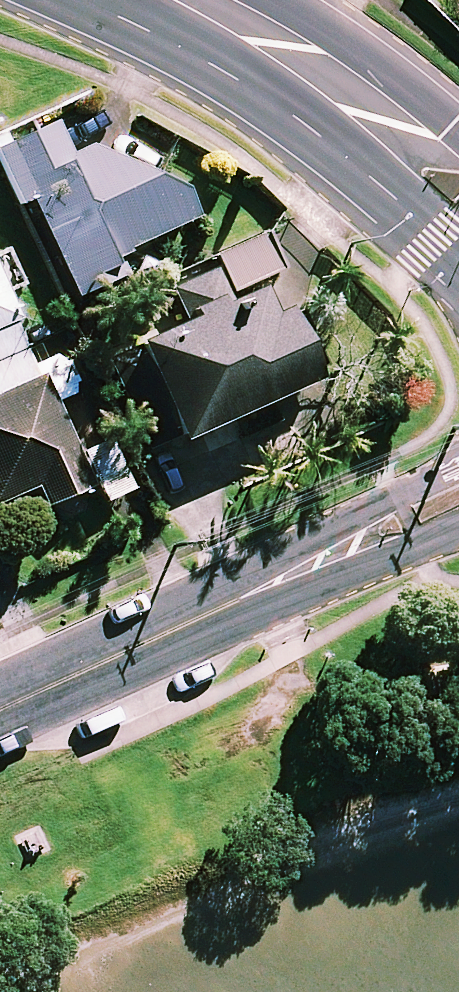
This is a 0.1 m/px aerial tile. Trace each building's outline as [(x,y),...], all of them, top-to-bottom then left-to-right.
[(52,125),(0,152),(0,164),(21,204),(28,200),(77,295),(118,274),(111,261),(188,221),(156,160),(123,177),(104,142),(70,159),(52,125)] [(282,271),(266,235),(216,258),(220,267),(172,289),(188,323),(107,360),(135,420),(161,407),(178,444),(310,383),(262,280),(282,271)] [(0,282),(0,503),(36,487),(45,508),(91,488),(0,282)]
